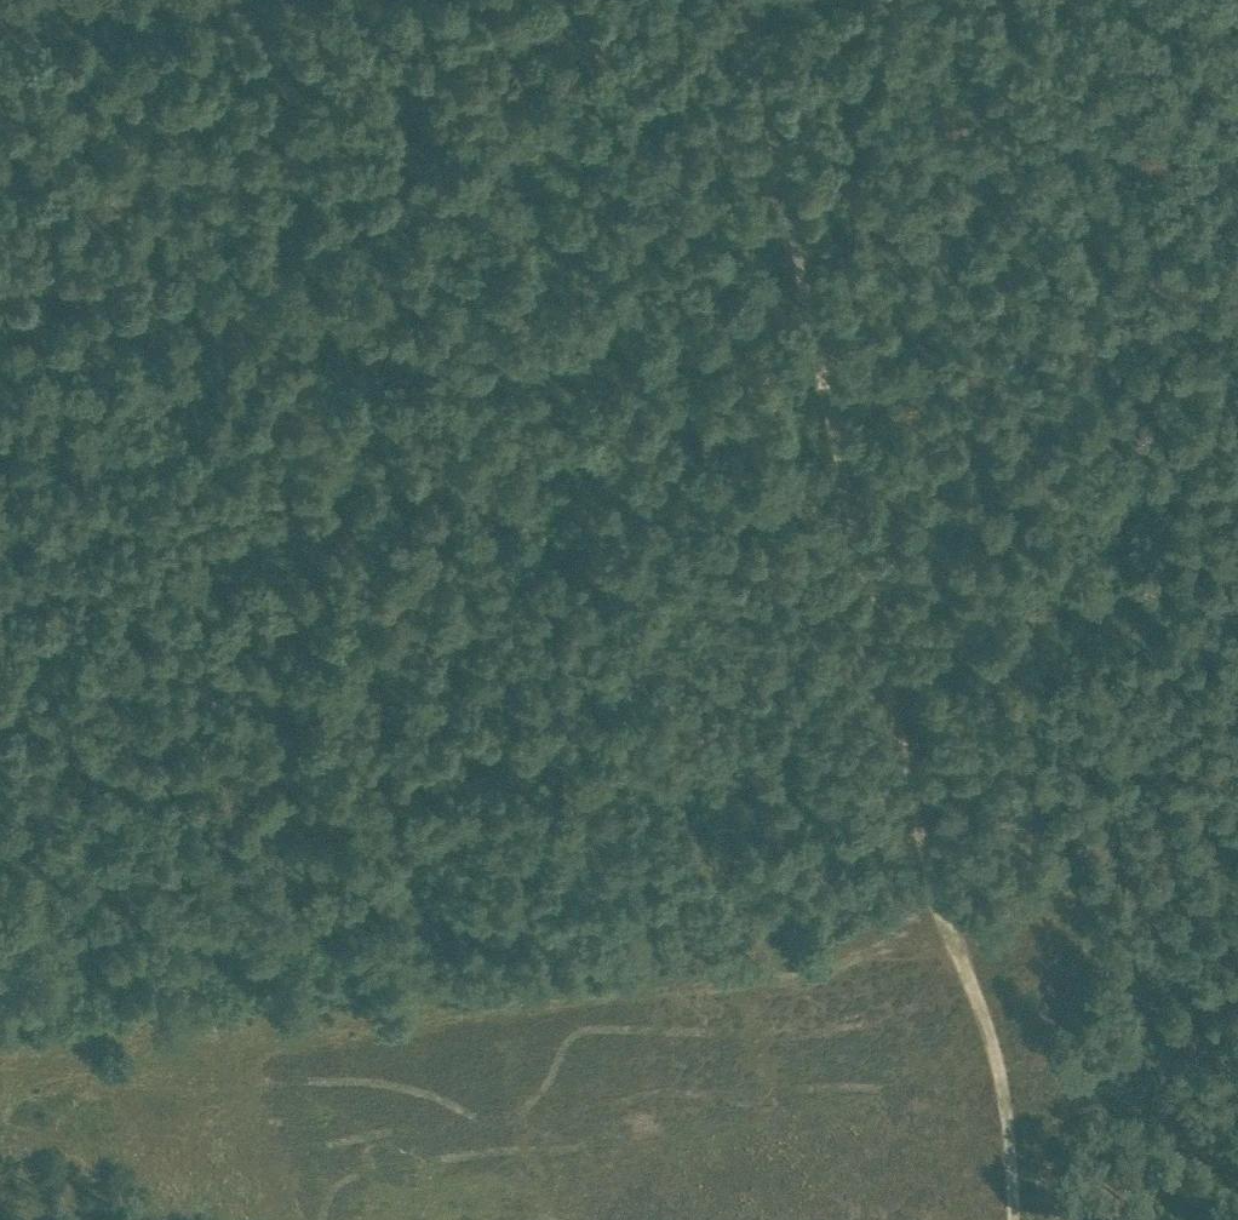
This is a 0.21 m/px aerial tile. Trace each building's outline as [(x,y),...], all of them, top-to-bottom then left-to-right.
[(755,170),(756,185),(773,184),(773,169),(755,170)]
